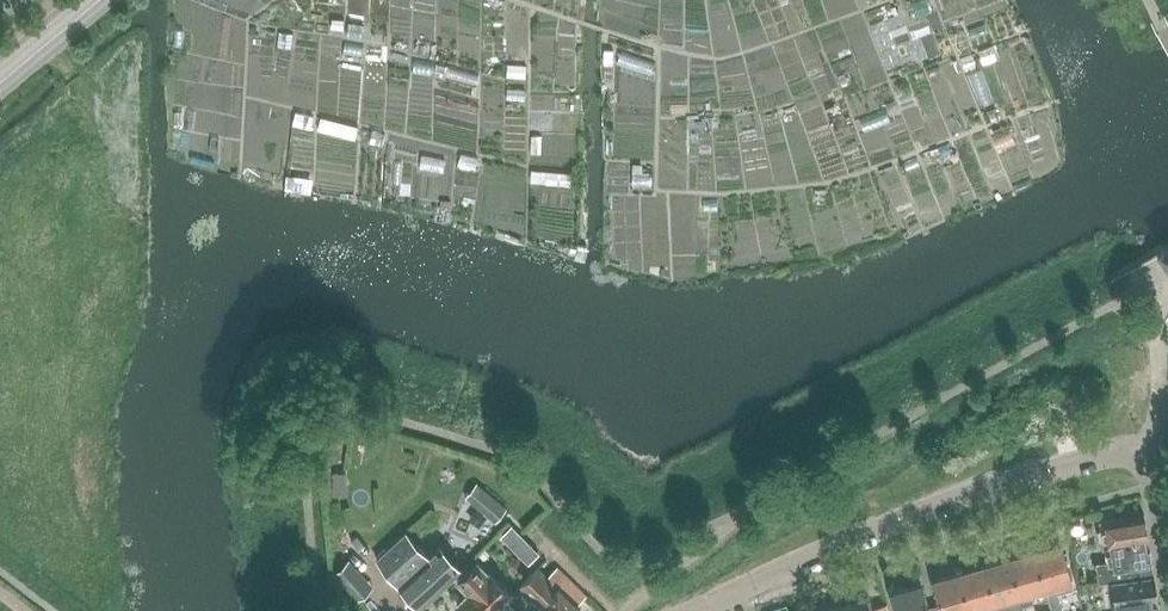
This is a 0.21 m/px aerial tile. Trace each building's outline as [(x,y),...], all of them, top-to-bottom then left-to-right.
[(894,6),(899,19),(931,7),(928,0),(909,0),(894,6)] [(539,192),(540,170),(523,170),(522,191),(539,192)] [(1158,249),(1167,266),(1167,243),(1158,249)] [(346,493),(346,489),(344,470),(332,471),(334,493),(346,493)] [(466,495),(495,522),(508,508),(478,481),(466,495)] [(1105,548),(1106,548),(1108,560),(1097,562),(1100,582),(1111,580),(1155,574),(1149,539),(1144,513),(1100,520),(1101,528),(1099,531),(1100,539),(1104,541),(1105,548)] [(429,555),(408,531),(378,559),(399,585),(421,608),(463,568),(441,544),(429,555)] [(1062,543),(1036,550),(1048,589),(1073,582),(1062,543)] [(531,544),(520,556),(530,565),(541,553),(531,544)] [(1036,550),(1011,558),(1021,596),(1048,589),(1036,550)] [(998,603),(1021,596),(1011,558),(985,565),(998,603)] [(514,593),(490,569),(488,571),(479,561),(458,582),(469,593),(457,604),(464,610),(496,610),(514,593)] [(960,572),(972,610),(982,610),(981,608),(998,603),(985,565),(960,572)] [(352,603),(366,590),(345,566),(331,579),(352,603)] [(557,567),(547,577),(538,569),(522,585),(548,610),(578,610),(581,608),(578,605),(587,596),(557,567)] [(941,603),(944,610),(972,610),(960,572),(935,580),(941,603)] [(1116,610),(1162,610),(1161,598),(1159,598),(1155,574),(1111,580),(1116,610)] [(941,603),(929,607),(922,583),(892,592),(898,610),(944,610),(941,603)] [(886,603),(873,607),(871,598),(845,605),(847,610),(889,610),(886,603)]
